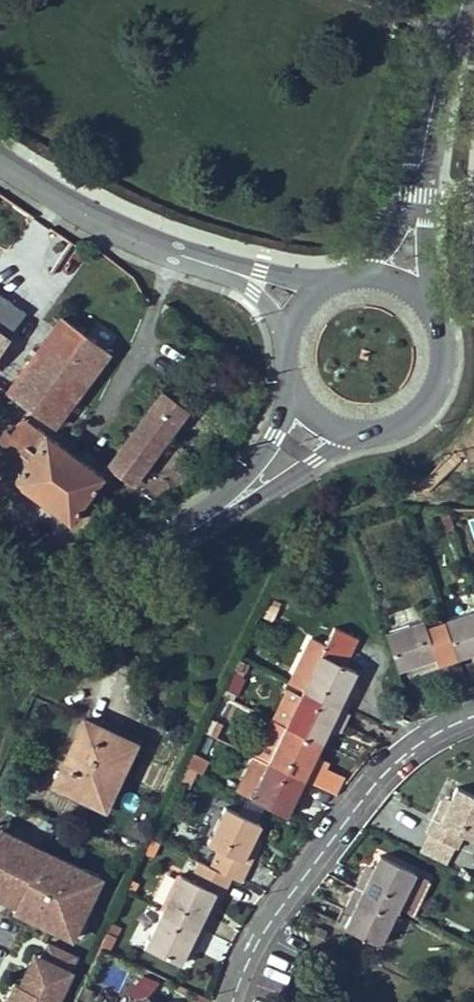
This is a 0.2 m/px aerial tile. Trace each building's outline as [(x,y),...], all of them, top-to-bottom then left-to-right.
[(7,339),(28,311),(0,290),(0,334),(7,339)] [(7,392),(53,426),(109,351),(62,317),(32,358),(7,392)] [(7,339),(0,349),(0,387),(7,392),(32,358),(7,339)] [(132,484),(149,461),(158,448),(188,409),(163,391),(107,467),(132,484)] [(2,472),(34,429),(21,419),(8,436),(3,432),(0,436),(0,471),(2,472)] [(69,522),(103,477),(36,427),(34,429),(2,472),(69,522)] [(158,448),(149,461),(157,466),(166,454),(158,448)] [(269,622),(275,608),(267,604),(260,617),(269,622)] [(457,657),(473,651),(473,609),(445,619),(446,623),(457,657)] [(427,629),(423,618),(385,631),(398,668),(416,662),(419,669),(457,657),(446,623),(427,629)] [(358,637),(335,626),(303,690),(346,710),(355,691),(347,688),(356,671),(344,665),(358,637)] [(245,675),(250,665),(240,659),(235,670),(245,675)] [(303,690),(290,683),(287,689),(300,696),(303,690)] [(273,719),(321,743),(327,730),(330,725),(337,728),(346,710),(303,690),(300,696),(287,689),(273,719)] [(222,695),(233,700),(235,695),(225,690),(222,695)] [(350,712),(346,710),(337,728),(341,730),(350,712)] [(134,742),(84,719),(54,782),(95,802),(112,766),(121,770),(134,742)] [(321,743),(273,719),(256,755),(269,761),(312,782),(320,763),(313,760),(321,743)] [(337,728),(330,725),(327,730),(335,733),(337,728)] [(251,797),(269,761),(256,755),(255,754),(237,790),(251,797)] [(312,782),(269,761),(251,797),(287,814),(294,797),(302,800),(312,782)] [(343,774),(320,763),(312,782),(334,793),(343,774)] [(121,770),(112,766),(95,802),(104,806),(121,770)] [(190,787),(197,771),(188,766),(180,783),(190,787)] [(425,832),(457,847),(463,834),(473,839),(473,795),(457,786),(448,803),(442,800),(425,832)] [(207,842),(218,847),(210,866),(231,876),(241,881),(258,844),(252,841),(260,823),(225,806),(207,842)] [(3,899),(17,869),(29,875),(14,904),(12,910),(50,929),(54,922),(74,932),(97,884),(77,875),(80,868),(41,849),(38,856),(26,850),(29,844),(1,830),(0,832),(0,897),(3,899)] [(153,856),(160,842),(153,838),(146,853),(153,856)] [(41,849),(29,844),(26,850),(38,856),(41,849)] [(399,904),(415,874),(415,872),(380,855),(371,872),(364,868),(356,886),(397,907),(399,904)] [(215,890),(222,894),(231,876),(210,866),(200,861),(191,879),(215,890)] [(97,884),(100,878),(80,868),(77,875),(97,884)] [(17,869),(3,899),(14,904),(29,875),(17,869)] [(191,879),(180,874),(163,910),(205,931),(214,911),(207,908),(215,890),(191,879)] [(427,879),(415,874),(399,904),(411,910),(427,879)] [(397,907),(356,886),(346,906),(353,910),(345,927),(380,944),(397,907)] [(222,894),(215,890),(207,908),(214,911),(222,894)] [(205,931),(163,910),(144,945),(180,963),(188,946),(196,949),(205,931)] [(50,929),(71,938),(74,932),(54,922),(50,929)] [(100,947),(107,950),(115,936),(107,932),(100,947)] [(71,971),(69,970),(75,956),(48,944),(42,957),(40,956),(32,972),(26,969),(19,984),(14,982),(4,1001),(56,1001),(71,971)] [(34,953),(26,969),(32,972),(40,956),(34,953)] [(101,983),(121,983),(121,969),(101,969),(101,983)]
